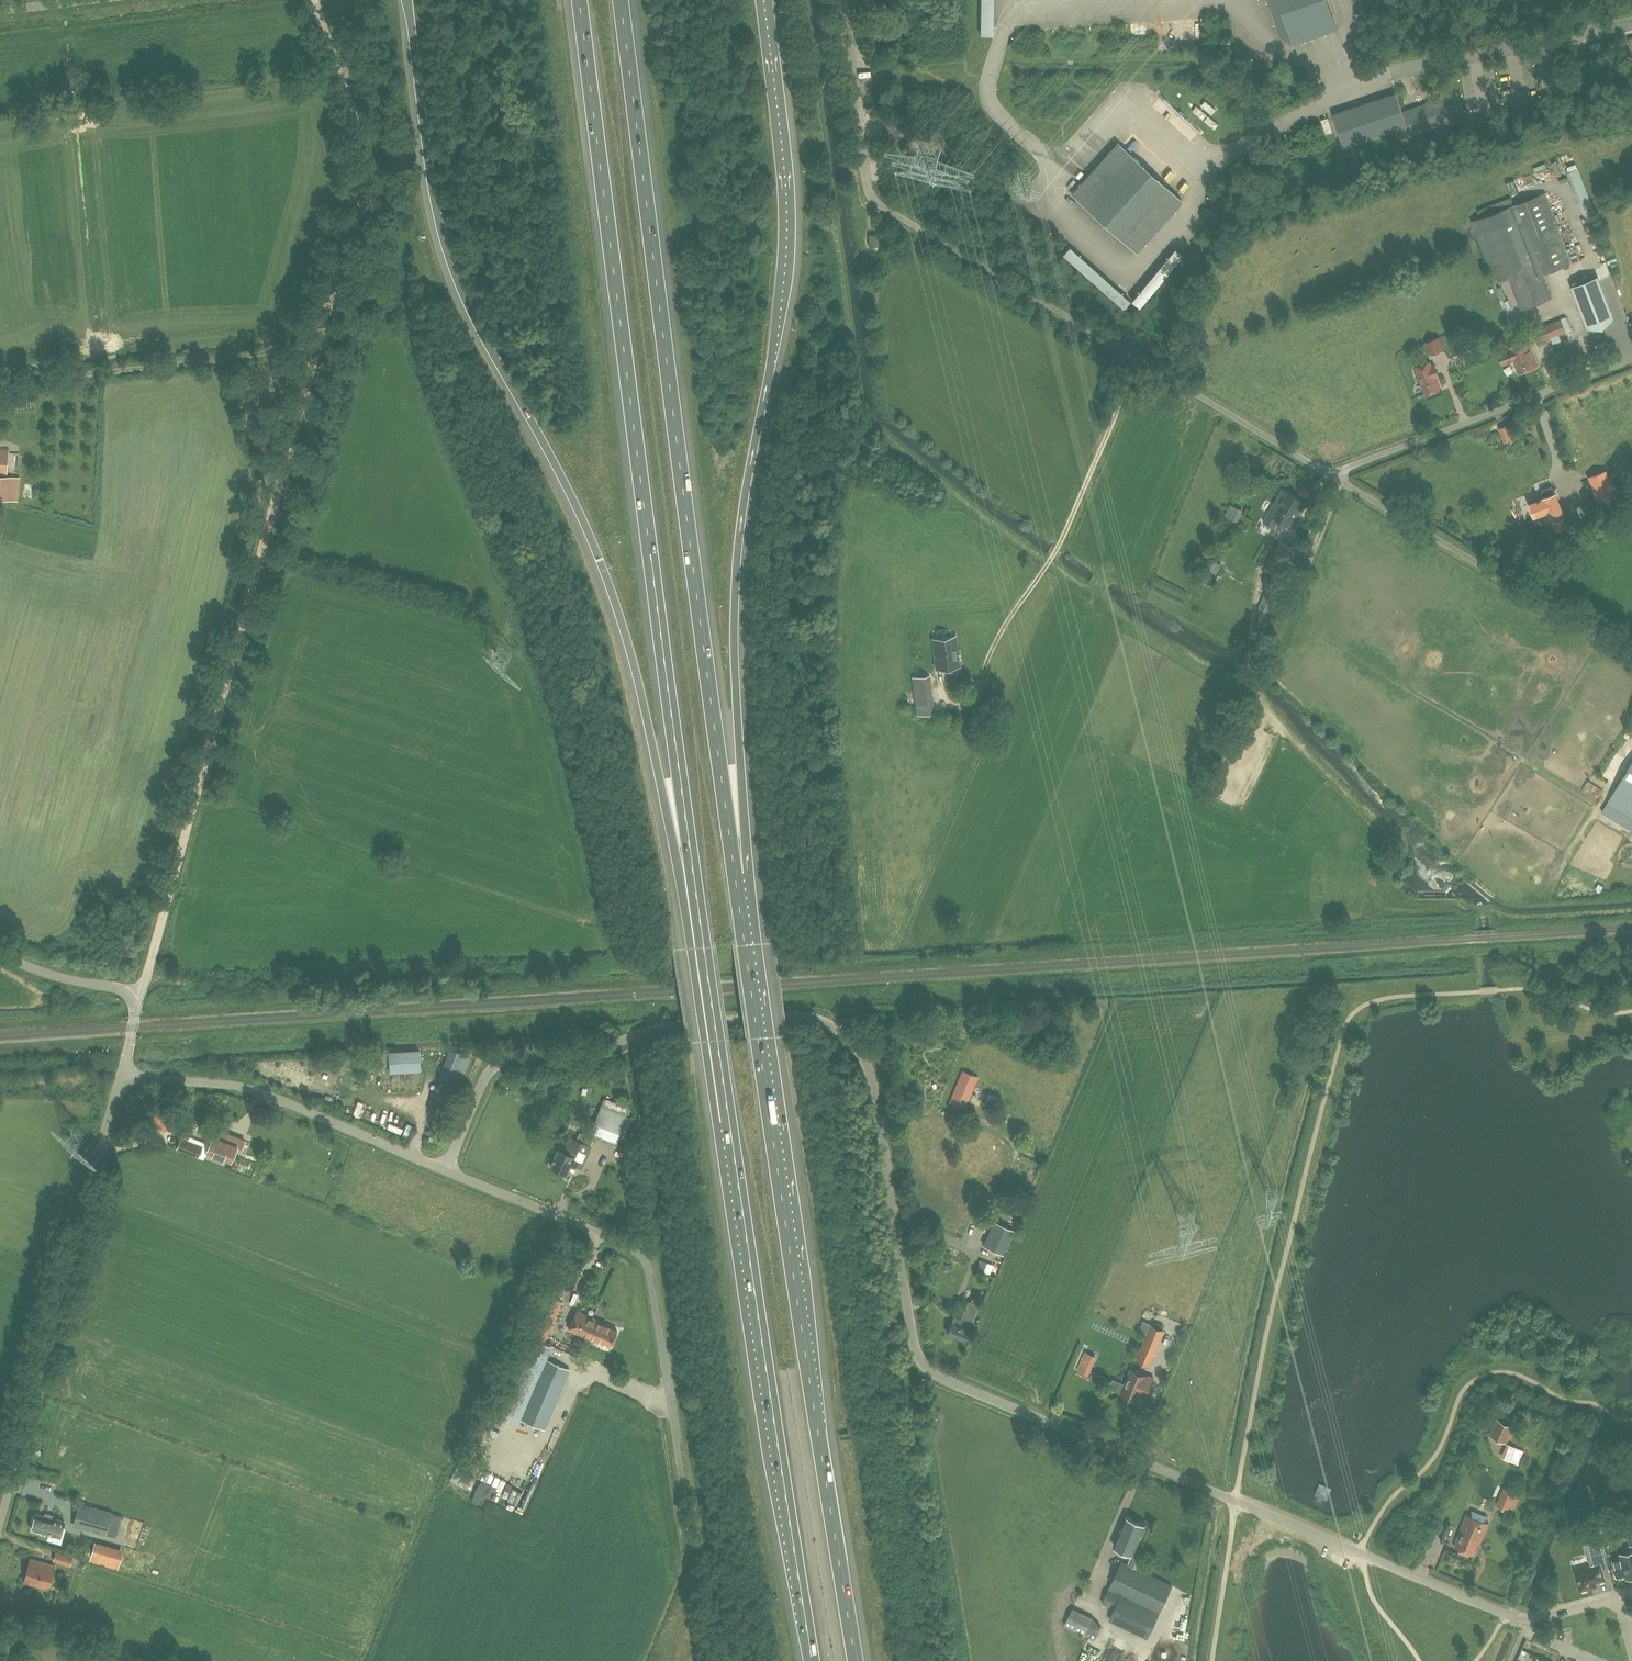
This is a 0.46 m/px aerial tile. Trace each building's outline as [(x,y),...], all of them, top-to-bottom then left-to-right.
[(1328,0),(1268,0),(1280,36),(1291,33),(1294,44),(1338,29),(1328,0)] [(1396,92),(1333,113),(1343,146),(1403,126),(1407,138),(1461,120),(1453,95),(1403,112),(1396,92)] [(1118,140),(1072,190),(1137,250),(1183,199),(1118,140)] [(1541,272),(1556,267),(1571,261),(1545,193),(1473,221),(1490,267),(1497,284),(1510,278),(1521,308),(1550,297),(1541,272)] [(877,246),(876,234),(869,234),(869,246),(877,246)] [(1589,326),(1597,320),(1599,319),(1603,328),(1604,328),(1613,317),(1597,277),(1598,281),(1587,285),(1586,281),(1573,286),(1588,327),(1589,326)] [(1565,331),(1561,320),(1534,330),(1538,340),(1565,331)] [(1431,339),(1426,342),(1430,353),(1436,351),(1443,349),(1439,337),(1431,339)] [(1501,350),(1498,351),(1503,363),(1514,359),(1519,372),(1537,365),(1528,340),(1520,342),(1519,340),(1500,347),(1501,350)] [(1559,349),(1566,369),(1585,362),(1578,342),(1559,349)] [(1430,361),(1416,367),(1417,370),(1416,371),(1421,385),(1422,384),(1426,393),(1440,388),(1434,372),(1437,371),(1435,364),(1432,365),(1430,361)] [(28,391),(20,392),(21,399),(29,398),(28,391)] [(1498,427),(1504,442),(1512,440),(1507,425),(1498,427)] [(1491,432),(1488,426),(1476,431),(1478,438),(1491,432)] [(9,450),(0,449),(0,474),(7,474),(9,450)] [(1606,470),(1589,476),(1598,502),(1615,496),(1606,470)] [(18,501),(20,477),(0,475),(0,500),(18,501)] [(1544,497),(1530,502),(1535,515),(1543,512),(1546,522),(1552,520),(1556,530),(1567,526),(1563,515),(1564,515),(1556,492),(1555,492),(1553,485),(1541,489),(1544,496),(1544,497)] [(1269,512),(1263,521),(1275,528),(1281,520),(1291,526),(1297,516),(1299,516),(1302,511),(1301,510),(1306,502),(1286,490),(1282,496),(1279,495),(1274,504),(1269,512)] [(1243,509),(1231,504),(1227,513),(1238,519),(1243,509)] [(1281,575),(1296,548),(1280,539),(1265,566),(1281,575)] [(1268,627),(1286,584),(1272,577),(1256,612),(1259,613),(1255,622),(1268,627)] [(959,665),(956,635),(932,638),(936,668),(959,665)] [(914,677),(917,703),(932,701),(929,675),(914,677)] [(1607,802),(1631,817),(1631,760),(1607,802)] [(1198,775),(1194,783),(1205,787),(1208,779),(1198,775)] [(476,1056),(478,1046),(471,1046),(470,1055),(450,1048),(440,1076),(462,1084),(472,1055),(476,1056)] [(956,1087),(950,1101),(965,1108),(977,1077),(962,1071),(956,1087)] [(449,1106),(457,1088),(446,1083),(438,1101),(449,1106)] [(616,1140),(626,1115),(629,1107),(605,1098),(592,1131),(616,1140)] [(163,1115),(156,1113),(151,1126),(166,1131),(171,1119),(166,1117),(165,1120),(161,1119),(163,1115)] [(218,1140),(212,1138),(208,1148),(206,1151),(230,1161),(236,1148),(240,1149),(245,1139),(222,1130),(218,1140)] [(199,1155),(201,1151),(206,1153),(206,1151),(208,1148),(203,1146),(204,1141),(184,1133),(179,1147),(199,1155)] [(558,1149),(551,1165),(567,1172),(571,1162),(582,1167),(591,1145),(572,1137),(566,1152),(558,1149)] [(995,1221),(984,1245),(1003,1253),(1013,1229),(995,1221)] [(981,1259),(977,1267),(990,1273),(994,1265),(981,1259)] [(562,1301),(547,1294),(538,1315),(552,1321),(562,1301)] [(965,1340),(976,1313),(980,1305),(969,1300),(961,1318),(954,1315),(947,1332),(965,1340)] [(599,1322),(600,1320),(577,1310),(569,1329),(593,1339),(594,1337),(611,1345),(617,1330),(599,1322)] [(552,1322),(538,1315),(528,1337),(543,1343),(552,1322)] [(1164,1330),(1151,1324),(1143,1321),(1140,1329),(1148,1332),(1136,1360),(1149,1365),(1159,1343),(1164,1330)] [(541,1351),(518,1340),(488,1411),(511,1421),(541,1351)] [(1087,1352),(1079,1371),(1088,1374),(1095,1356),(1087,1352)] [(569,1369),(559,1365),(546,1359),(521,1418),(544,1428),(569,1369)] [(1154,1378),(1131,1368),(1125,1384),(1114,1380),(1110,1388),(1122,1392),(1121,1394),(1137,1400),(1140,1394),(1146,1397),(1154,1378)] [(921,1396),(923,1408),(930,1406),(929,1394),(921,1396)] [(1515,1427),(1496,1418),(1489,1434),(1508,1443),(1515,1427)] [(1508,1443),(1506,1443),(1501,1457),(1518,1464),(1524,1450),(1508,1443)] [(1513,1514),(1521,1496),(1505,1489),(1497,1507),(1513,1514)] [(106,1535),(107,1534),(116,1536),(121,1515),(113,1513),(79,1502),(72,1526),(106,1535)] [(1455,1547),(1473,1554),(1478,1543),(1480,1544),(1488,1523),(1486,1521),(1488,1516),(1472,1510),(1470,1515),(1467,1513),(1455,1540),(1457,1541),(1455,1547)] [(36,1513),(32,1529),(60,1537),(64,1521),(53,1518),(54,1515),(46,1513),(45,1516),(36,1513)] [(1134,1553),(1146,1524),(1126,1516),(1114,1544),(1134,1553)] [(1631,1543),(1631,1525),(1623,1528),(1628,1544),(1631,1543)] [(95,1543),(90,1558),(118,1567),(123,1551),(95,1543)] [(70,1566),(73,1557),(56,1551),(53,1560),(70,1566)] [(1590,1566),(1575,1570),(1580,1590),(1589,1588),(1590,1587),(1591,1587),(1591,1586),(1591,1585),(1591,1583),(1604,1579),(1602,1570),(1609,1568),(1605,1551),(1588,1556),(1590,1566)] [(1615,1567),(1617,1577),(1626,1574),(1627,1578),(1631,1576),(1631,1551),(1621,1554),(1621,1557),(1613,1559),(1615,1567)] [(55,1565),(30,1558),(24,1581),(49,1588),(55,1565)] [(1172,1585),(1122,1562),(1103,1603),(1115,1609),(1110,1620),(1147,1637),(1172,1585)] [(1065,1625),(1095,1639),(1103,1622),(1073,1608),(1065,1625)]
